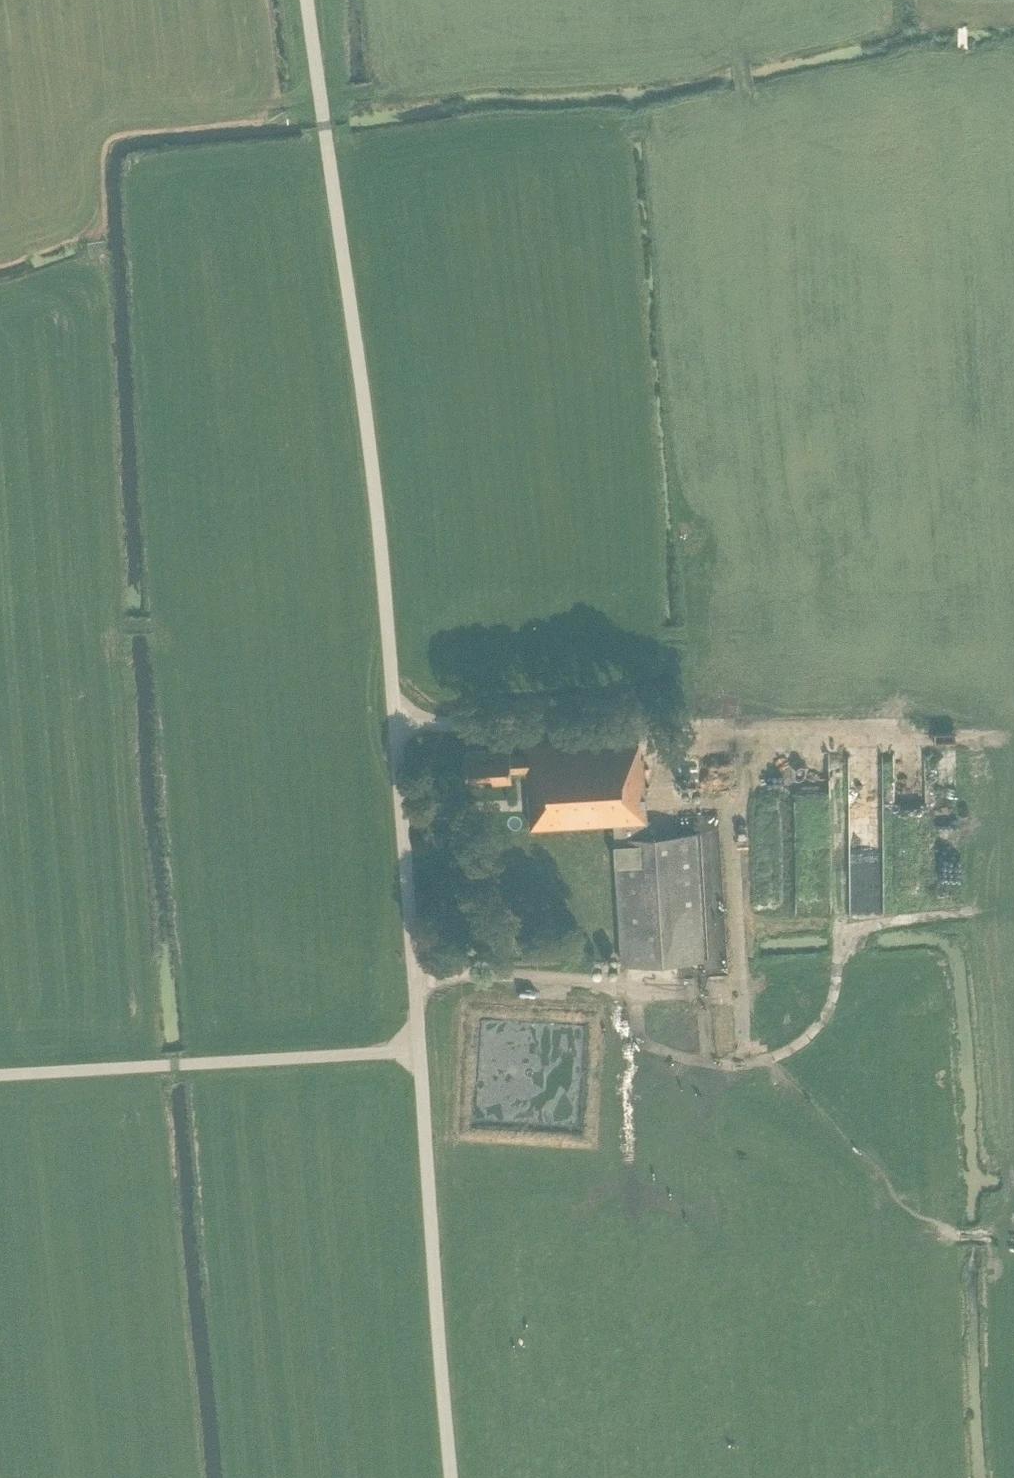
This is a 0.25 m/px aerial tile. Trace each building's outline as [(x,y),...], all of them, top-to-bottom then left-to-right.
[(698,832),(649,836),(643,755),(637,756),(636,735),(526,743),(526,753),(510,754),(509,748),(466,750),(468,781),(511,778),(511,771),(527,770),(531,829),(614,823),(625,964),(707,957),(698,832)]
